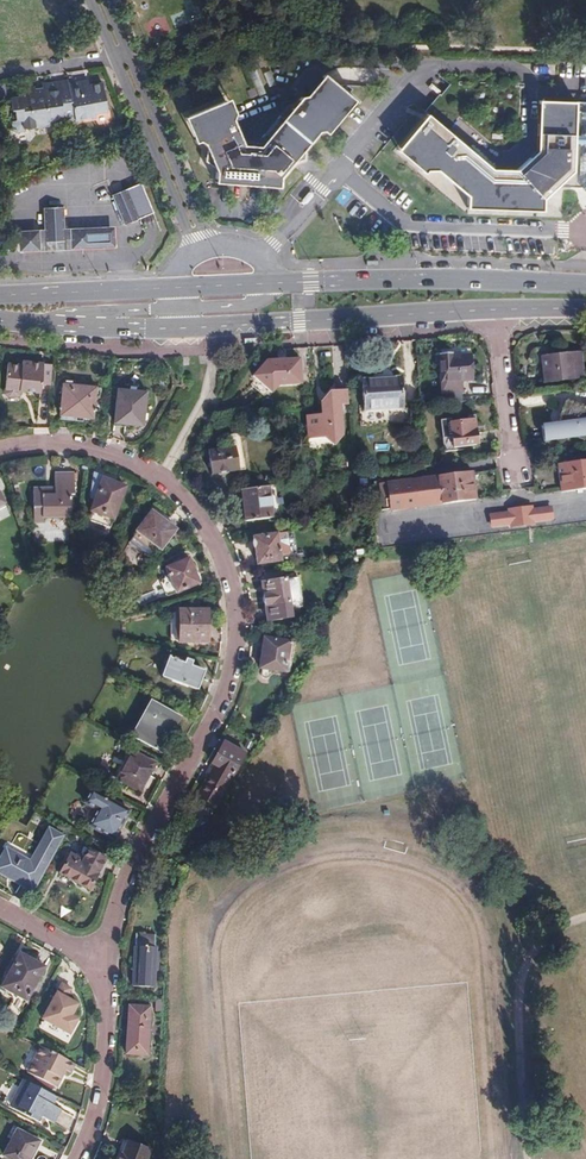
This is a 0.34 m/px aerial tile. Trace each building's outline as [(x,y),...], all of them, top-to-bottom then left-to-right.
[(194,112),(198,141),(202,144),(205,151),(204,159),(211,165),(214,177),(280,181),(280,176),(294,160),(304,157),(305,146),(319,131),(324,129),(352,95),(324,72),(307,93),(296,106),(290,107),(259,144),(243,143),(232,118),(224,99),(194,112)] [(67,82),(67,80),(42,83),(42,88),(35,89),(34,87),(20,89),(21,96),(11,98),(13,112),(16,112),(18,122),(11,122),(12,133),(18,137),(25,136),(25,132),(53,128),(52,122),(63,121),(61,103),(72,102),(67,82)] [(63,121),(63,123),(76,121),(76,119),(95,116),(94,112),(105,111),(101,82),(84,85),(83,80),(67,82),(72,102),(61,103),(63,121)] [(296,106),(307,93),(301,94),(290,107),(296,106)] [(352,95),(324,129),(327,132),(356,98),(352,95)] [(228,98),(224,99),(232,118),(235,112),(228,98)] [(424,119),(402,146),(430,168),(437,170),(468,196),(468,200),(545,203),(545,198),(560,186),(582,187),(585,191),(585,114),(574,113),(575,103),(537,102),(535,153),(518,167),(492,167),(462,143),(449,139),(424,119)] [(198,141),(194,112),(187,115),(198,141)] [(194,143),(198,141),(187,115),(183,117),(194,143)] [(427,115),(424,119),(449,139),(462,143),(427,115)] [(430,168),(402,146),(401,148),(428,170),(430,168)] [(280,181),(214,177),(214,181),(279,185),(280,181)] [(139,184),(126,189),(138,219),(151,213),(139,184)] [(138,219),(126,189),(111,196),(123,225),(138,219)] [(305,194),(299,201),(299,202),(298,202),(298,204),(299,205),(300,206),(301,206),(303,206),(304,205),(310,198),(310,196),(310,195),(308,194),(307,193),(306,194),(305,194)] [(41,207),(42,229),(42,241),(62,240),(61,228),(61,206),(41,207)] [(111,226),(61,228),(62,240),(62,249),(112,247),(111,226)] [(42,241),(42,229),(14,230),(15,251),(42,250),(42,241)] [(42,241),(42,250),(62,249),(62,240),(42,241)] [(542,352),(544,380),(585,377),(584,351),(554,353),(553,351),(542,352)] [(457,352),(436,354),(437,382),(472,379),(469,354),(457,355),(457,352)] [(298,384),(297,359),(264,361),(250,377),(269,393),(276,386),(298,384)] [(48,386),(51,364),(21,361),(21,365),(5,364),(2,391),(7,394),(14,394),(17,393),(17,390),(38,392),(38,385),(48,386)] [(389,378),(372,379),(360,379),(362,411),(401,410),(398,377),(389,378)] [(61,383),(58,414),(90,417),(93,386),(61,383)] [(305,415),(305,435),(316,435),(332,435),(344,435),(342,405),(348,405),(347,389),(333,389),(318,400),(318,415),(305,415)] [(115,390),(112,424),(142,426),(144,393),(115,390)] [(553,428),(581,438),(585,426),(585,409),(564,401),(553,428)] [(448,418),(436,419),(441,452),(459,450),(459,447),(473,445),(471,421),(449,423),(448,418)] [(226,435),(228,448),(233,447),(235,459),(242,459),(239,433),(226,435)] [(206,451),(209,475),(237,471),(235,459),(233,447),(228,448),(206,451)] [(242,459),(235,459),(237,471),(244,469),(242,459)] [(342,461),(332,462),(332,470),(343,469),(342,461)] [(556,465),(559,491),(585,488),(585,461),(556,465)] [(32,490),(31,516),(40,516),(40,519),(69,519),(70,497),(72,497),(73,474),(52,473),(53,490),(32,490)] [(471,473),(377,484),(379,497),(387,496),(389,509),(475,499),(471,473)] [(93,502),(87,521),(109,530),(124,488),(108,482),(109,481),(93,475),(88,500),(93,502)] [(277,516),(273,485),(268,486),(272,516),(277,516)] [(272,516),(268,486),(239,490),(243,520),(272,516)] [(552,523),(550,505),(486,512),(488,530),(552,523)] [(155,516),(149,512),(130,537),(144,548),(147,544),(158,552),(174,531),(155,516)] [(65,541),(66,529),(44,529),(44,541),(65,541)] [(275,535),(252,538),(256,564),(278,561),(275,535)] [(186,560),(163,570),(174,594),(196,584),(186,560)] [(297,579),(260,583),(263,607),(286,604),(287,609),(301,607),(297,579)] [(176,612),(176,643),(176,644),(206,644),(206,611),(176,611),(176,612)] [(168,641),(176,643),(176,612),(168,615),(168,641)] [(262,640),(257,670),(259,670),(258,674),(258,676),(259,678),(260,679),(261,680),(263,680),(264,680),(265,679),(266,678),(267,677),(267,676),(268,672),(285,674),(286,664),(284,663),(287,643),(262,640)] [(187,673),(190,666),(191,662),(183,660),(182,664),(176,661),(177,659),(172,657),(171,659),(168,659),(161,678),(194,691),(199,678),(187,673)] [(202,671),(190,666),(187,673),(199,678),(202,671)] [(124,734),(128,736),(148,700),(144,698),(124,734)] [(148,700),(128,736),(158,753),(177,718),(148,700)] [(206,774),(193,796),(213,806),(225,784),(220,781),(226,771),(230,774),(242,753),(220,741),(209,761),(213,764),(207,774),(206,774)] [(122,764),(114,779),(136,791),(151,764),(124,749),(117,761),(122,764)] [(109,776),(114,779),(122,764),(117,761),(109,776)] [(88,808),(79,823),(110,839),(117,827),(125,812),(89,792),(82,804),(88,808)] [(73,820),(79,823),(88,808),(82,804),(73,820)] [(60,839),(54,836),(58,829),(53,826),(50,833),(46,831),(26,867),(12,859),(14,856),(3,850),(0,856),(0,877),(16,886),(19,881),(31,888),(36,879),(60,839)] [(117,827),(110,839),(113,841),(121,828),(117,827)] [(68,854),(58,873),(86,889),(102,859),(85,850),(79,860),(68,854)] [(19,881),(16,886),(29,893),(31,888),(19,881)] [(134,933),(129,986),(150,987),(153,948),(151,948),(152,934),(134,933)] [(17,955),(15,960),(23,964),(25,960),(17,955)] [(15,960),(0,987),(0,989),(24,1003),(40,974),(23,964),(15,960)] [(40,1020),(67,1035),(76,1019),(69,1015),(76,1004),(69,1000),(71,996),(65,992),(67,989),(60,985),(40,1020)] [(127,1006),(124,1054),(144,1055),(147,1007),(127,1006)] [(55,1056),(38,1047),(29,1065),(32,1066),(28,1075),(52,1087),(61,1070),(68,1073),(72,1065),(55,1056)] [(47,1095),(19,1080),(12,1093),(16,1095),(10,1109),(39,1125),(42,1120),(50,1124),(57,1110),(49,1106),(43,1103),(47,1095)] [(16,1095),(12,1093),(5,1107),(10,1109),(16,1095)] [(49,1106),(53,1098),(47,1095),(43,1103),(49,1106)] [(2,1156),(8,1158),(29,1158),(36,1143),(14,1131),(2,1156)] [(114,1158),(144,1158),(147,1152),(120,1142),(114,1158)]
